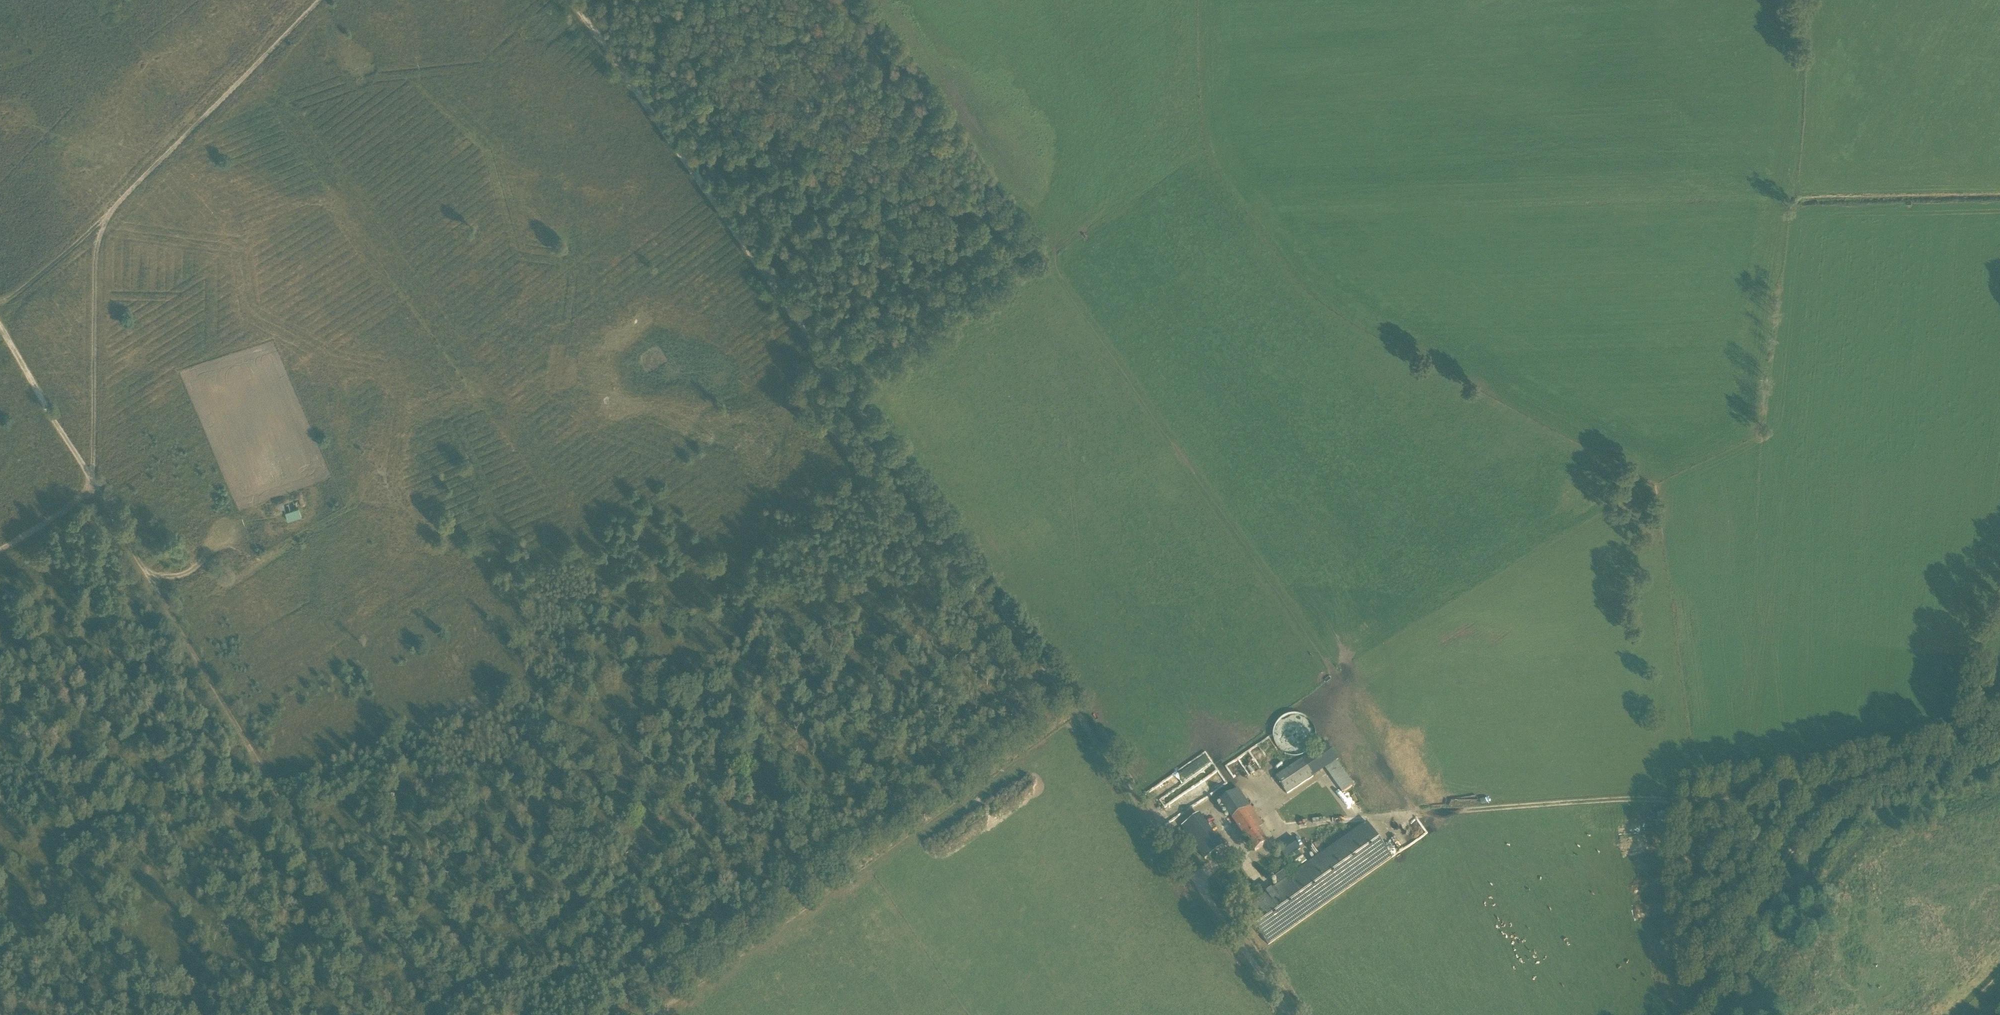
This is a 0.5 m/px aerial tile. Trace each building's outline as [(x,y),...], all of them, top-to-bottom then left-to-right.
[(301,516),(298,508),(285,512),(288,520),(301,516)] [(1302,758),(1276,776),(1287,793),(1314,775),(1302,758)] [(1220,801),(1255,852),(1268,842),(1259,829),(1264,826),(1238,789),(1220,801)] [(1219,846),(1197,813),(1180,824),(1201,857),(1219,846)] [(1367,822),(1288,878),(1283,871),(1274,878),(1279,885),(1244,910),(1268,945),(1392,858),(1367,822)] [(1301,832),(1309,842),(1316,837),(1308,827),(1301,832)] [(1286,859),(1301,848),(1292,836),(1277,846),(1286,859)] [(1662,910),(1651,913),(1655,926),(1663,924),(1665,931),(1667,930),(1662,910)]
